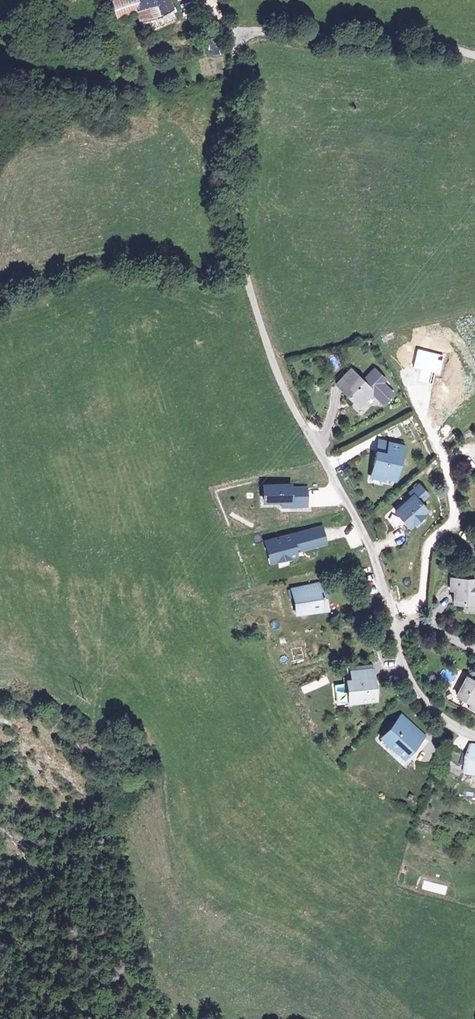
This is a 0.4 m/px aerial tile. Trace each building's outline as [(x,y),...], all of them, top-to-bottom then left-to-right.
[(114,1),(122,20),(139,15),(142,26),(167,18),(168,24),(177,21),(174,15),(176,12),(171,0),(118,0),(114,1)] [(208,42),(213,57),(228,53),(224,39),(208,42)] [(417,349),(413,367),(422,369),(419,381),(433,384),(436,373),(440,374),(445,355),(417,349)] [(362,381),(350,371),(336,386),(360,407),(373,392),(384,402),(393,392),(382,382),(384,379),(373,369),(362,381)] [(390,444),(381,442),(378,454),(387,455),(390,444)] [(377,453),(371,480),(385,484),(386,480),(396,482),(404,448),(390,444),(387,455),(378,454),(377,453)] [(431,496),(420,483),(409,493),(412,497),(395,512),(411,529),(430,512),(423,503),(431,496)] [(294,486),(267,486),(267,501),(285,501),(285,507),(309,508),(309,489),(294,489),(294,486)] [(298,557),(296,552),(327,543),(322,525),(265,541),(270,559),(272,564),(298,557)] [(456,590),(456,603),(474,603),(474,581),(457,581),(456,590)] [(291,590),(294,616),(328,613),(325,586),(291,590)] [(374,670),(365,671),(366,681),(375,681),(374,670)] [(351,683),(346,683),(346,693),(349,693),(350,704),(376,703),(375,681),(366,681),(365,671),(351,672),(351,683)] [(327,677),(301,686),(303,693),(329,685),(327,677)] [(466,679),(458,698),(474,706),(474,682),(466,679)] [(393,722),(396,724),(398,727),(404,720),(400,715),(393,722)] [(398,727),(396,724),(382,740),(404,759),(424,739),(404,720),(398,727)] [(467,772),(467,780),(474,782),(474,752),(470,751),(469,761),(467,772)]
